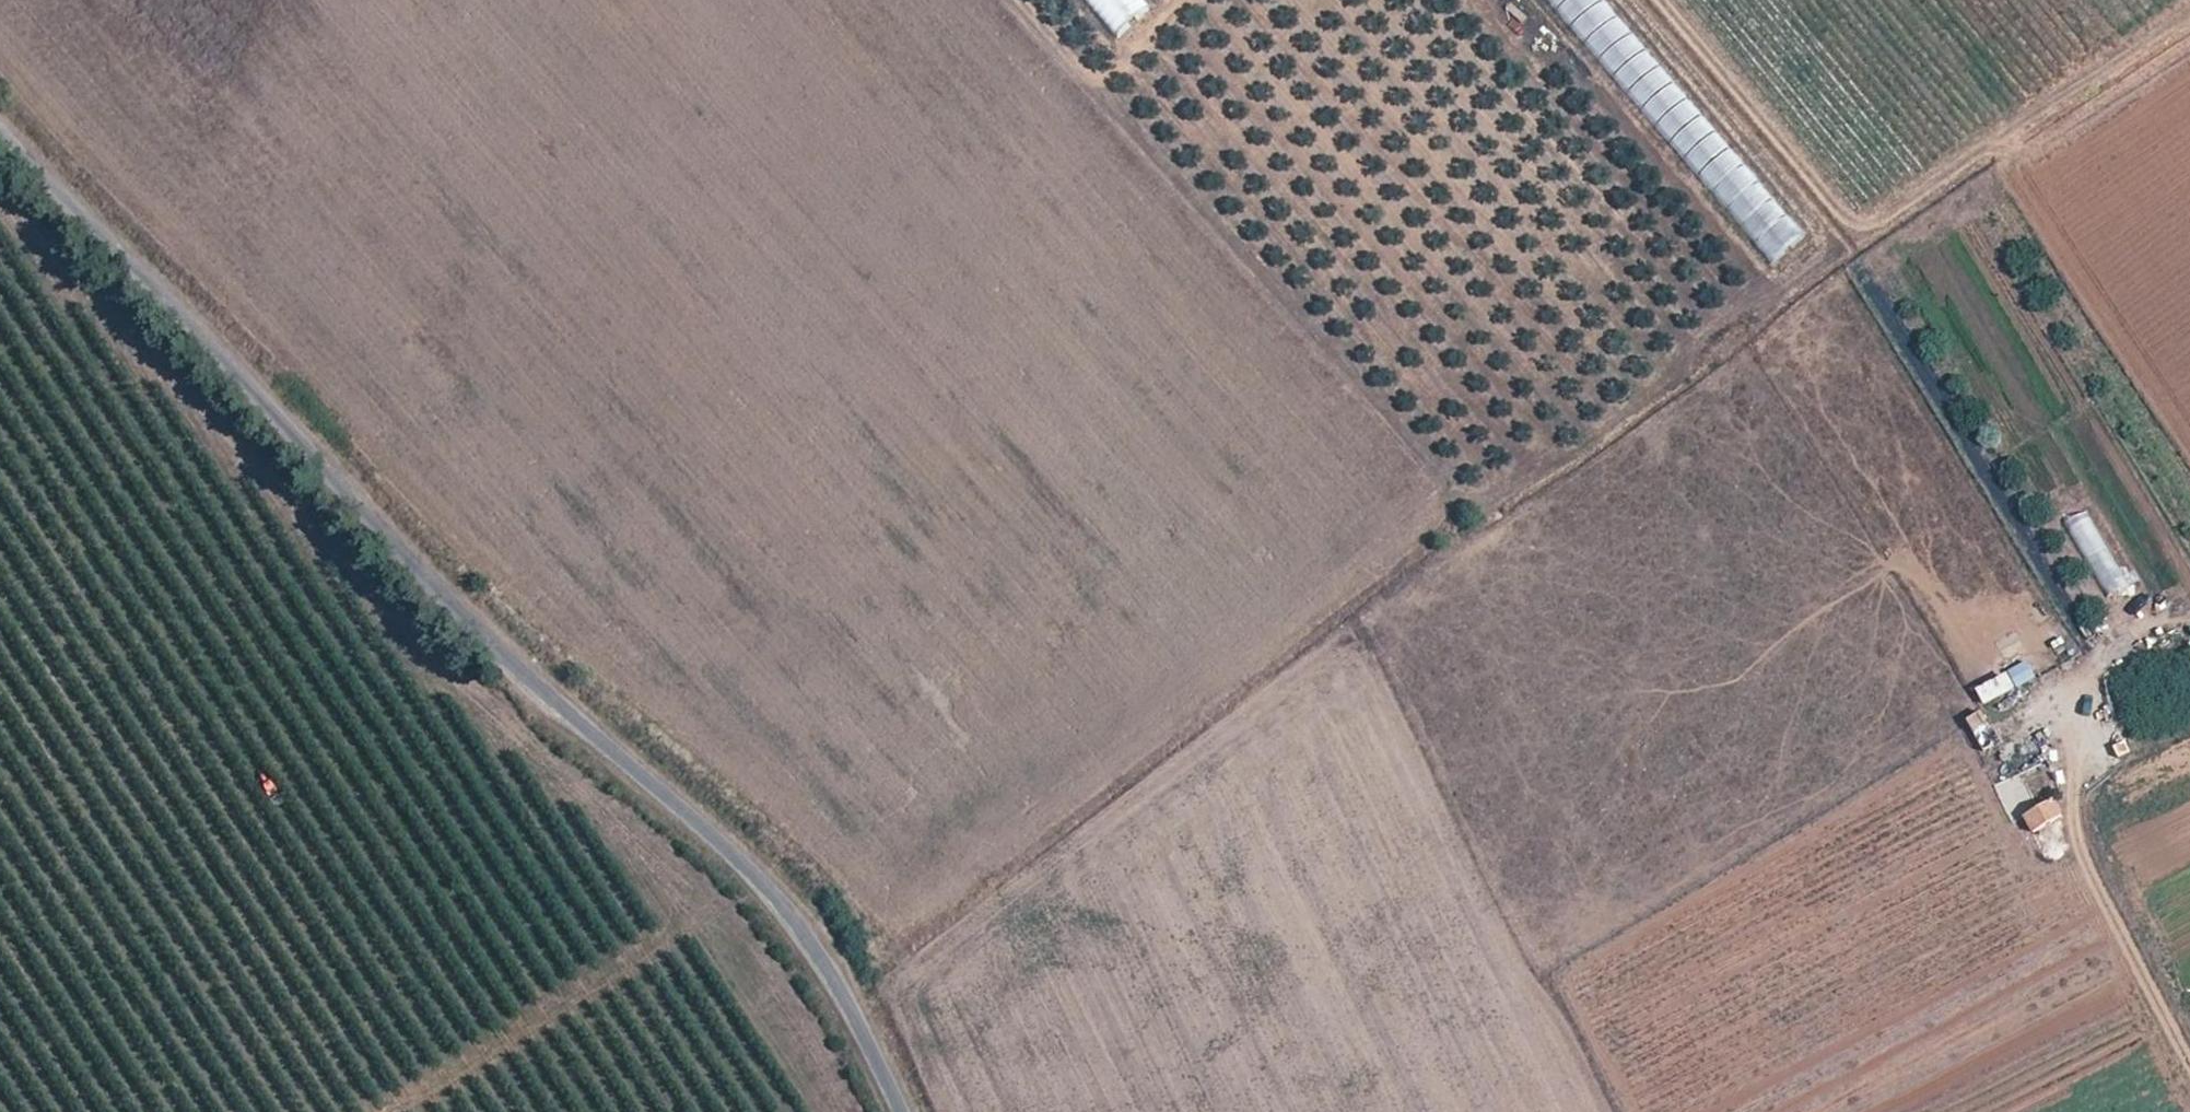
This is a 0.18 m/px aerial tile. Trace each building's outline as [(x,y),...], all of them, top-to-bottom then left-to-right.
[(1112,37),(1144,11),(1134,0),(1081,0),(1112,37)] [(1599,0),(1550,0),(1581,39),(1611,15),(1599,0)] [(1709,166),(1700,174),(1772,259),(1802,234),(1741,164),(1721,181),(1709,166)] [(2020,815),(2031,833),(2060,815),(2050,796),(2020,815)]
